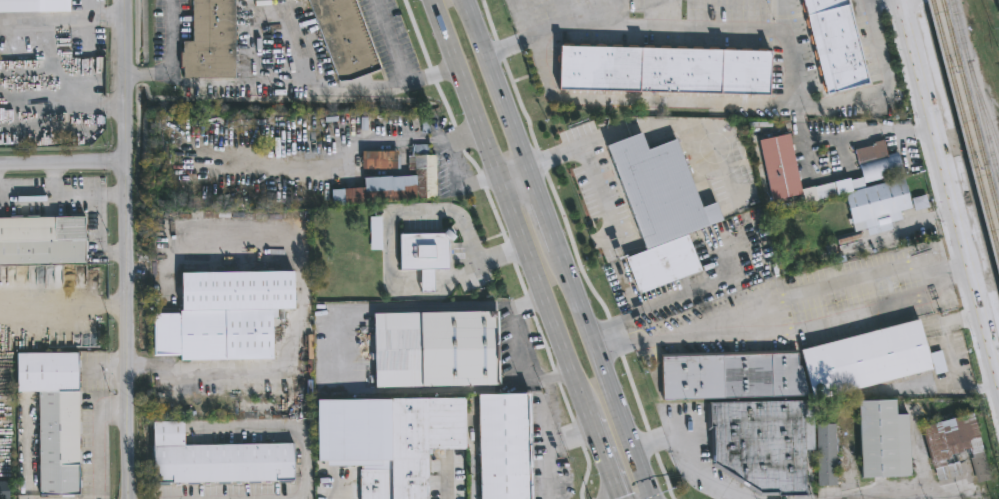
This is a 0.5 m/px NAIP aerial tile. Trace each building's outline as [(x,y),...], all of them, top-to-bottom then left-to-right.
[(63,13),(0,14),(0,0),(63,0),(63,13)] [(188,43),(188,0),(230,0),(231,79),(179,80),(179,68),(177,68),(177,53),(178,53),(178,43),(188,43)] [(334,81),(304,0),(350,0),(376,69),(346,80),(334,81)] [(825,94),(800,0),(847,0),(868,83),(825,94)] [(767,95),(557,90),(558,46),(769,52),(767,95)] [(644,251),(604,147),(640,134),(646,151),(674,141),(700,209),(716,203),(723,221),(686,235),(679,238),(644,251)] [(800,194),(770,200),(757,140),(787,134),(800,194)] [(881,140),(886,156),(897,153),(902,174),(863,185),(864,188),(902,178),(910,209),(897,212),(899,220),(889,223),(891,230),(875,234),(873,228),(852,233),(842,194),(850,192),(847,182),(859,179),(851,151),(873,145),(872,142),(881,140)] [(427,145),(427,156),(433,156),(433,159),(435,159),(435,165),(434,165),(433,200),(421,199),(422,157),(406,157),(406,145),(427,145)] [(399,169),(362,170),(362,152),(399,152),(399,169)] [(412,176),(413,201),(329,207),(329,204),(322,204),(321,191),(361,188),(361,179),(412,176)] [(838,195),(806,204),(803,190),(835,182),(838,195)] [(81,262),(0,263),(0,221),(80,219),(81,262)] [(699,269),(636,293),(623,259),(644,251),(679,238),(686,235),(699,269)] [(279,309),(279,319),(272,319),(272,328),(275,328),(275,360),(180,361),(180,355),(154,356),(154,315),(178,314),(180,316),(179,272),(292,271),(292,309),(279,309)] [(402,386),(371,387),(370,312),(491,310),(493,384),(402,386)] [(916,319),(924,347),(927,346),(929,352),(941,349),(946,371),(934,374),(931,362),(928,363),(929,368),(812,400),(798,349),(916,317),(916,319)] [(76,352),(76,359),(81,359),(81,367),(76,367),(76,391),(81,391),(81,403),(78,403),(78,421),(81,421),(81,433),(78,433),(78,451),(82,450),(82,464),(78,464),(78,479),(81,479),(82,486),(78,486),(78,493),(38,494),(38,417),(34,417),(34,410),(38,410),(38,391),(16,391),(16,352),(76,352)] [(796,356),(796,365),(799,365),(807,395),(659,399),(658,356),(795,353),(796,356)] [(522,392),(525,498),(477,498),(474,394),(522,392)] [(427,450),(428,498),(362,498),(361,470),(390,470),(390,462),(390,400),(390,397),(465,397),(465,449),(427,450)] [(892,403),(893,414),(906,413),(908,474),(858,476),(855,399),(892,398),(892,403)] [(390,462),(382,462),(382,466),(327,467),(327,462),(316,462),(315,401),(390,400),(390,462)] [(812,425),(812,449),(803,449),(804,495),(757,496),(709,465),(709,426),(706,426),(706,401),(811,400),(812,425)] [(971,411),(991,479),(976,483),(969,458),(957,462),(961,473),(937,480),(921,426),(971,411)] [(180,421),(180,444),(289,442),(290,479),(150,482),(148,421),(180,421)] [(835,485),(816,485),(814,424),(834,423),(835,485)] [(9,483),(0,483),(0,498),(9,498),(9,483)]
